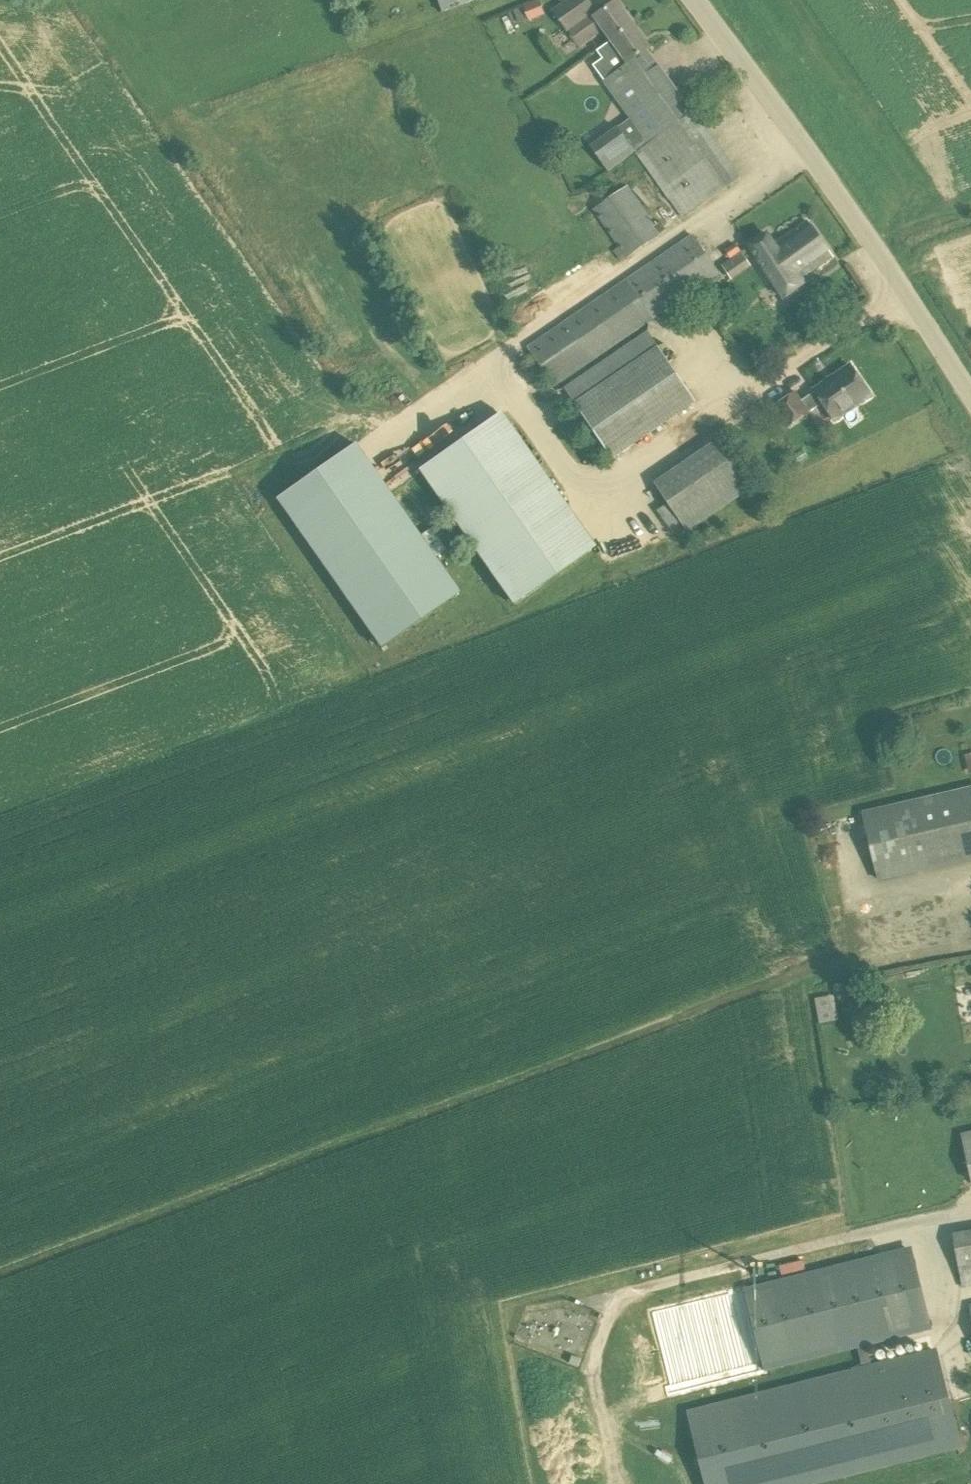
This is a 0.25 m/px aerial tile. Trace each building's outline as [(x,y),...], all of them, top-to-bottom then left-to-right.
[(544,15),(538,0),(536,0),(522,6),(529,21),(544,15)] [(596,10),(589,0),(565,0),(551,10),(566,32),(596,10)] [(611,41),(632,25),(616,3),(594,18),(592,15),(568,32),(580,48),(603,31),(611,41)] [(602,81),(648,144),(636,153),(682,219),(740,178),(694,111),(691,112),(647,48),(648,48),(632,25),(611,41),(597,51),(603,59),(593,66),(603,80),(602,81)] [(607,172),(635,152),(616,126),(589,146),(607,172)] [(655,225),(627,186),(592,211),(592,212),(587,215),(608,245),(613,241),(618,248),(613,251),(621,262),(667,230),(660,221),(655,225)] [(807,219),(775,242),(768,231),(747,245),(783,300),(808,283),(805,278),(834,257),(807,219)] [(554,387),(719,274),(692,233),(527,347),(554,387)] [(730,259),(740,251),(734,243),(724,250),(730,259)] [(731,280),(751,266),(741,252),(721,266),(731,280)] [(613,459),(696,402),(648,331),(564,388),(613,459)] [(833,420),(869,395),(850,365),(813,390),(814,391),(800,401),(795,392),(771,408),(785,428),(821,403),(833,420)] [(754,426),(769,416),(764,408),(749,418),(754,426)] [(514,605),(594,549),(502,417),(422,473),(514,605)] [(687,533),(753,486),(721,440),(655,487),(667,503),(656,511),(670,532),(681,524),(687,533)] [(460,595),(354,443),(274,499),(381,650),(460,595)] [(970,860),(970,786),(861,811),(877,881),(970,860)] [(819,1023),(838,1020),(834,995),(815,998),(819,1023)] [(961,1133),(970,1178),(970,1131),(961,1133)] [(951,1234),(962,1288),(970,1287),(970,1230),(951,1234)] [(866,1344),(932,1328),(911,1246),(744,1288),(765,1370),(857,1347),(862,1366),(687,1410),(705,1483),(816,1483),(962,1447),(937,1347),(871,1364),(866,1344)] [(598,1314),(539,1297),(526,1343),(586,1360),(598,1314)]
